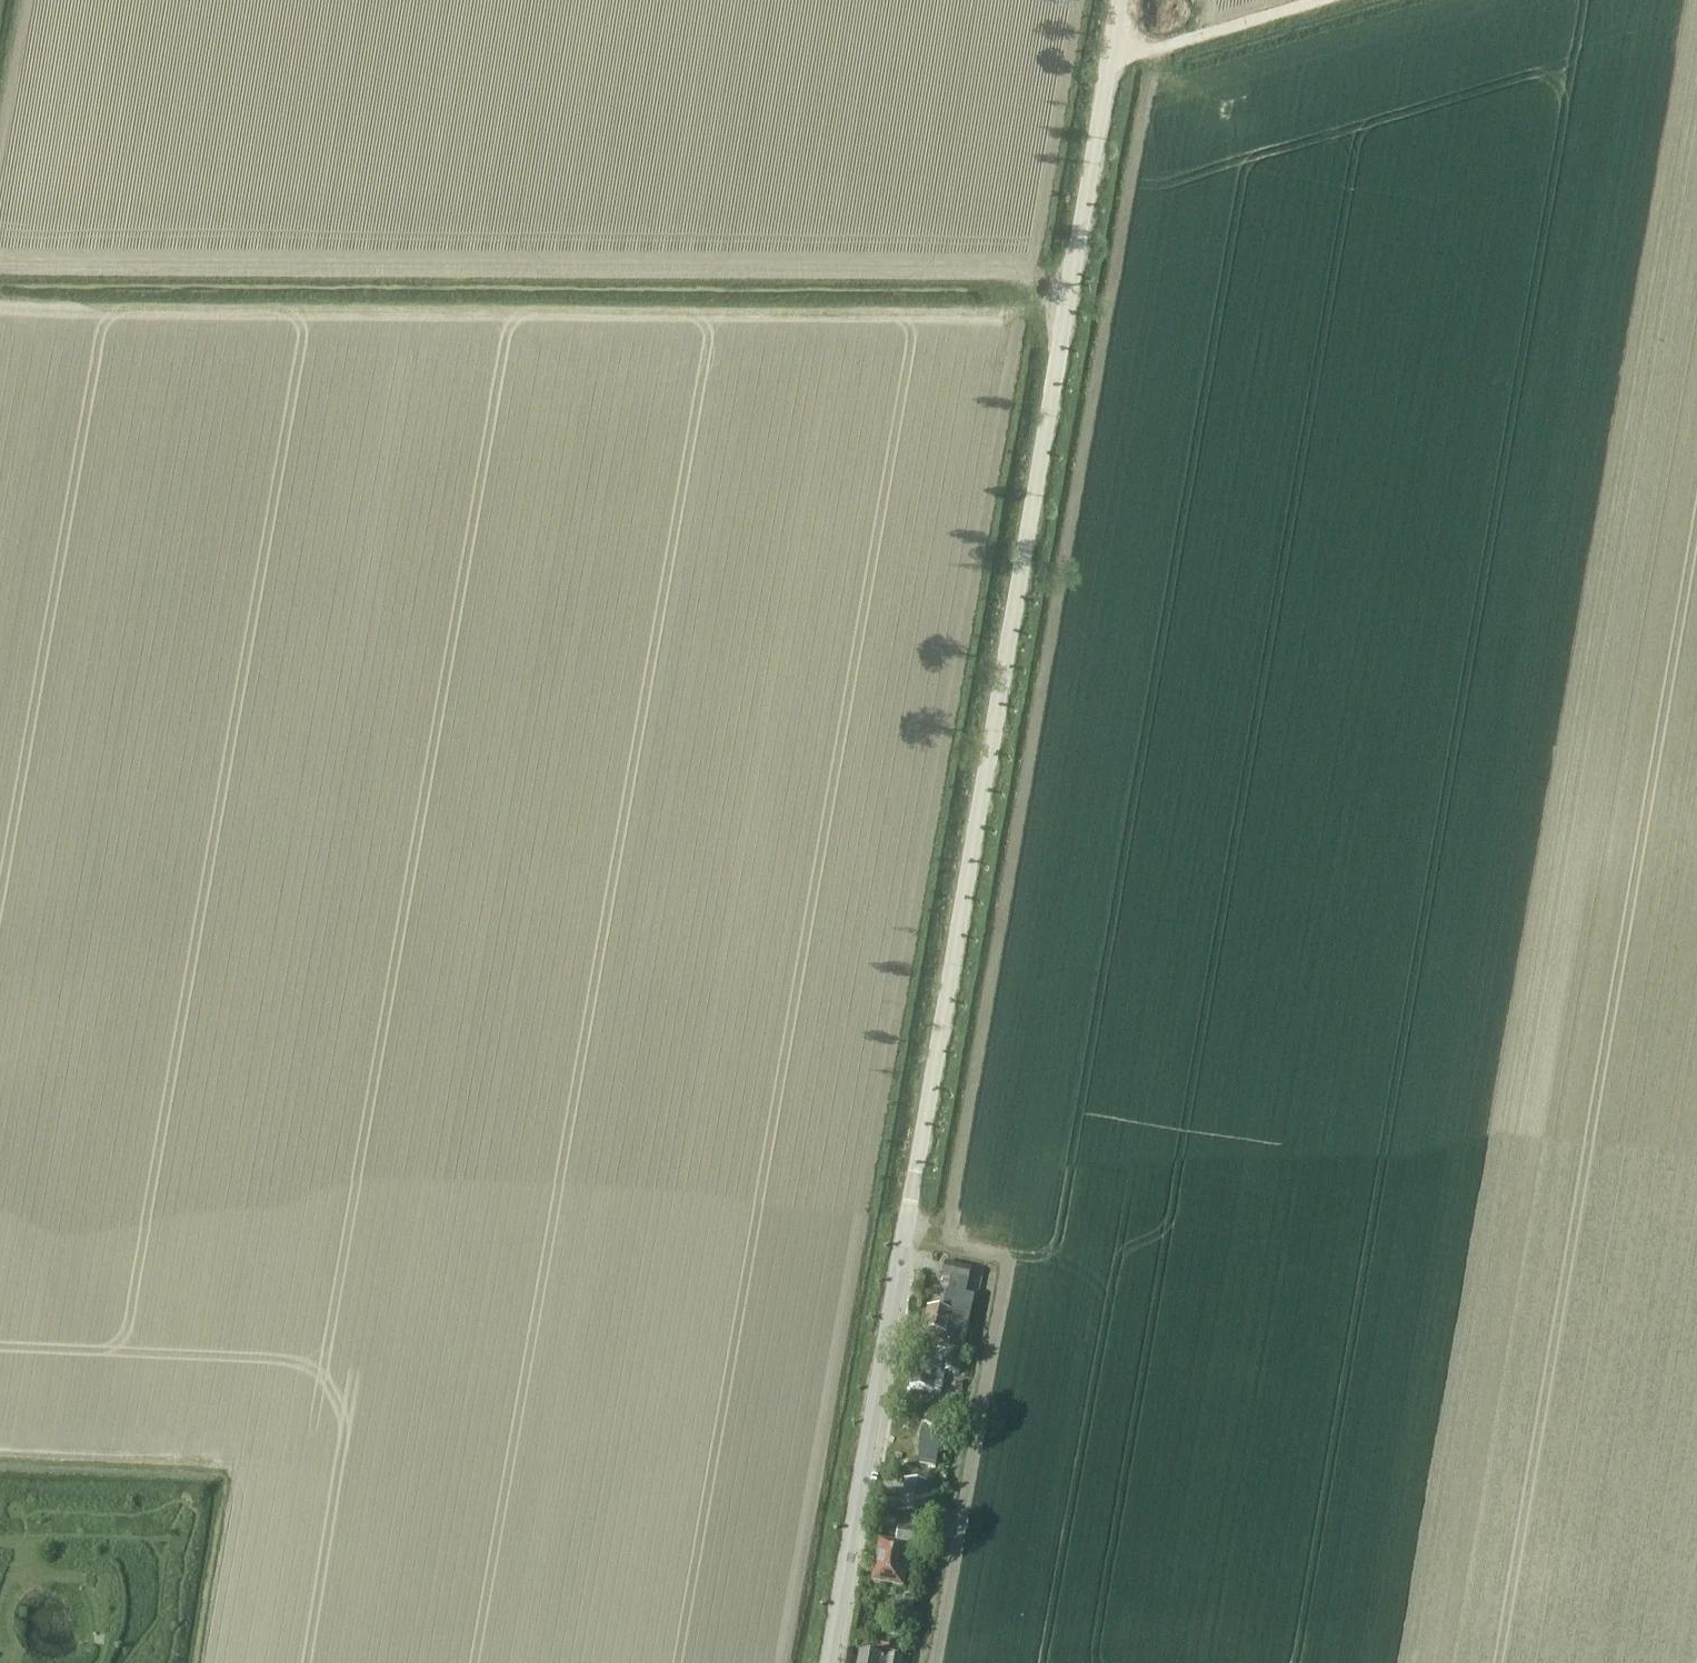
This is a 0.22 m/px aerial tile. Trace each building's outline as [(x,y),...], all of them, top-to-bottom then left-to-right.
[(968,1317),(969,1312),(972,1298),(964,1296),(970,1269),(944,1263),(940,1281),(949,1283),(947,1293),(945,1293),(941,1311),(928,1308),(923,1331),(940,1335),(939,1339),(935,1338),(933,1347),(962,1353),(970,1317),(968,1317)] [(962,1354),(947,1351),(946,1357),(915,1352),(909,1387),(933,1391),(941,1392),(944,1372),(958,1374),(962,1354)] [(946,1434),(948,1411),(931,1409),(929,1432),(946,1434)] [(941,1435),(924,1432),(919,1462),(936,1465),(941,1435)] [(930,1485),(904,1480),(899,1512),(925,1517),(930,1485)] [(928,1521),(920,1520),(919,1524),(903,1521),(902,1528),(898,1528),(895,1545),(879,1542),(872,1583),(902,1588),(909,1548),(917,1549),(920,1532),(926,1533),(928,1521)] [(859,1654),(858,1662),(901,1662),(902,1658),(888,1656),(888,1659),(859,1654)]
